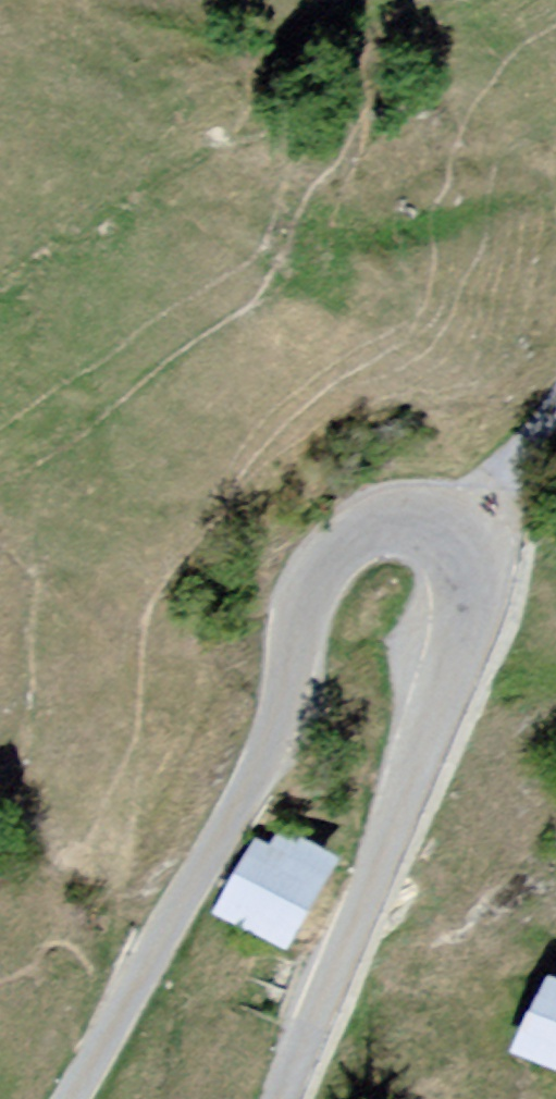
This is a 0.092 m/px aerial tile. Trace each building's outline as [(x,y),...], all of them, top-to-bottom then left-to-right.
[(338,862),(260,820),(210,911),(288,953),(338,862)] [(539,968),(504,1046),(555,1069),(555,976),(539,968)]
